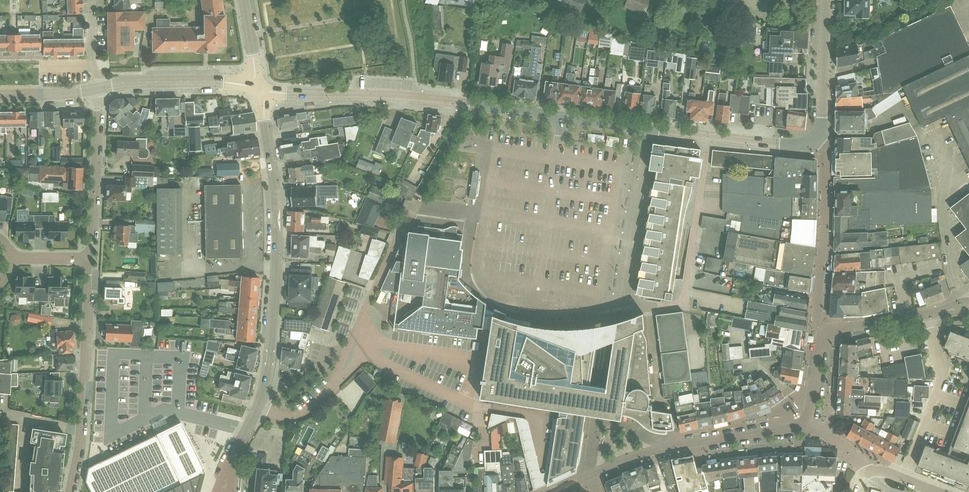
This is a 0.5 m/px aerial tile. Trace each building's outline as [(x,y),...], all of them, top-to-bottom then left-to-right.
[(130,3),(141,2),(141,0),(114,0),(115,10),(130,8),(130,3)] [(203,15),(203,26),(188,26),(188,21),(170,22),(170,18),(156,19),(157,28),(153,28),(153,51),(196,50),(196,52),(216,51),(216,45),(225,45),(224,15),(221,0),(200,0),(203,15)] [(586,0),(564,0),(562,4),(581,12),(586,0)] [(654,0),(627,0),(625,6),(643,14),(646,6),(648,8),(650,2),(653,3),(654,0)] [(846,14),(857,14),(857,16),(870,16),(870,5),(876,5),(876,1),(880,2),(880,1),(888,1),(888,0),(846,0),(846,14)] [(83,13),(82,3),(67,4),(68,14),(83,13)] [(880,38),(886,51),(877,55),(880,75),(884,93),(896,87),(902,85),(903,85),(968,54),(968,44),(951,5),(880,38)] [(133,29),(145,29),(144,12),(108,12),(108,53),(124,53),(123,50),(134,50),(133,29)] [(441,21),(440,13),(432,13),(433,21),(441,21)] [(579,24),(578,30),(578,35),(589,37),(589,32),(590,32),(591,26),(579,24)] [(808,48),(808,32),(795,31),(795,27),(786,26),(786,29),(772,28),(772,26),(767,26),(765,58),(770,60),(783,61),(784,52),(792,52),(793,46),(808,48)] [(84,38),(84,28),(83,28),(73,28),(73,35),(74,55),(84,55),(84,38)] [(31,50),(41,50),(41,34),(35,34),(35,30),(30,31),(30,34),(31,50)] [(600,40),(611,41),(612,35),(601,33),(600,40)] [(8,35),(9,51),(21,50),(20,34),(8,35)] [(21,50),(31,50),(30,34),(20,34),(21,50)] [(9,51),(8,35),(0,35),(0,51),(9,51)] [(48,35),(48,39),(43,39),(43,55),(54,55),(53,35),(48,35)] [(58,39),(58,35),(53,35),(54,55),(64,55),(63,39),(58,39)] [(73,35),(68,35),(68,39),(63,39),(64,55),(74,55),(73,35)] [(871,58),(877,55),(886,51),(880,38),(872,42),(875,47),(868,51),(867,50),(864,51),(864,42),(837,46),(837,66),(853,64),(853,63),(858,62),(861,61),(865,59),(871,58)] [(516,46),(532,49),(532,46),(533,41),(517,39),(516,46)] [(480,82),(497,85),(499,71),(501,72),(501,71),(509,72),(511,58),(513,43),(503,42),(501,56),(490,55),(489,63),(483,62),(480,82)] [(629,55),(628,58),(644,60),(646,47),(630,45),(629,55)] [(530,60),(525,98),(531,99),(531,97),(536,97),(539,81),(540,82),(541,74),(537,74),(539,55),(541,53),(542,48),(532,46),(532,49),(530,60)] [(647,58),(665,61),(667,48),(654,47),(654,50),(648,49),(647,58)] [(676,53),(668,52),(667,61),(675,62),(676,53)] [(903,85),(922,126),(946,115),(968,164),(968,54),(903,85)] [(436,70),(441,71),(440,80),(452,81),(454,69),(458,69),(458,70),(467,71),(469,56),(460,55),(460,56),(454,55),(453,64),(448,64),(449,59),(448,57),(438,56),(436,57),(435,69),(436,70)] [(695,79),(696,72),(697,58),(687,55),(684,77),(695,79)] [(518,97),(525,98),(530,60),(525,59),(525,62),(524,62),(524,66),(523,66),(521,79),(516,78),(514,94),(519,95),(518,97)] [(706,73),(720,74),(721,66),(707,61),(706,73)] [(556,100),(558,83),(560,68),(553,67),(552,74),(554,76),(553,82),(547,81),(545,99),(551,100),(551,101),(554,101),(554,100),(556,100)] [(783,68),(770,67),(769,77),(782,77),(783,68)] [(563,101),(568,102),(572,73),(567,72),(566,83),(560,82),(557,100),(559,100),(559,102),(563,103),(563,101)] [(575,85),(577,74),(572,73),(568,102),(572,102),(572,104),(576,105),(576,103),(578,103),(581,86),(575,85)] [(859,89),(858,82),(838,86),(837,98),(864,95),(866,95),(872,94),(880,93),(884,93),(880,75),(873,79),(874,89),(864,91),(863,88),(859,89)] [(589,81),(584,80),(583,86),(580,103),(582,104),(582,105),(586,106),(586,104),(591,105),(595,76),(590,76),(589,81)] [(595,76),(591,105),(595,105),(595,107),(599,108),(599,106),(601,106),(603,89),(598,88),(599,77),(595,76)] [(787,87),(786,77),(782,77),(769,77),(754,76),(754,83),(757,83),(757,85),(765,85),(765,87),(773,87),(772,106),(786,106),(786,108),(806,109),(807,92),(801,92),(801,94),(795,94),(795,87),(787,87)] [(614,108),(617,91),(610,90),(612,78),(607,78),(603,107),(614,108)] [(624,110),(629,110),(629,112),(638,113),(638,111),(641,86),(628,84),(627,92),(626,92),(624,110)] [(655,113),(656,96),(650,95),(651,85),(646,84),(645,95),(642,94),(641,112),(647,112),(646,113),(648,115),(651,115),(653,114),(653,113),(655,113)] [(675,117),(677,100),(669,99),(670,90),(664,89),(662,107),(664,107),(663,116),(675,117)] [(712,119),(714,103),(716,91),(709,90),(707,102),(702,101),(700,121),(703,121),(704,121),(704,120),(707,120),(707,118),(712,119)] [(691,118),(694,118),(694,119),(695,120),(700,121),(702,101),(695,100),(696,93),(690,92),(689,99),(687,116),(692,116),(691,118)] [(720,93),(718,104),(716,121),(728,122),(730,105),(726,104),(727,94),(720,93)] [(880,93),(880,102),(883,100),(889,94),(884,93),(880,93)] [(733,102),(732,112),(739,113),(741,95),(732,94),(731,102),(733,102)] [(836,98),(836,108),(864,106),(864,100),(872,99),(872,94),(866,95),(864,95),(837,98),(836,98)] [(741,95),(739,113),(749,114),(751,96),(741,95)] [(113,101),(143,131),(148,117),(141,115),(137,110),(133,114),(129,110),(138,101),(134,97),(124,98),(123,99),(122,98),(115,98),(113,101)] [(162,128),(168,128),(167,99),(161,99),(160,97),(158,97),(157,99),(156,99),(156,115),(161,115),(162,128)] [(167,99),(168,128),(174,128),(174,115),(179,114),(179,98),(177,98),(176,97),(173,97),(172,99),(167,99)] [(117,122),(122,127),(124,126),(127,124),(130,127),(129,136),(140,136),(143,131),(113,101),(109,104),(109,111),(110,112),(109,113),(117,122)] [(805,129),(807,113),(777,107),(775,127),(805,129)] [(837,134),(838,134),(865,134),(865,120),(870,119),(878,115),(873,107),(865,108),(865,110),(834,110),(834,131),(837,134)] [(210,126),(221,126),(255,121),(253,112),(233,115),(232,108),(219,110),(219,116),(209,117),(210,126)] [(16,112),(16,126),(26,126),(26,111),(16,112)] [(39,145),(41,145),(44,145),(44,136),(44,127),(44,111),(30,111),(31,127),(38,127),(39,145)] [(60,127),(60,117),(59,117),(59,111),(46,111),(47,127),(55,127),(55,138),(60,138),(60,127)] [(69,139),(74,139),(74,111),(62,111),(63,127),(69,127),(69,139)] [(74,111),(74,139),(78,139),(78,129),(84,129),(84,111),(74,111)] [(298,119),(308,118),(307,111),(297,113),(297,112),(279,115),(281,129),(299,126),(298,119)] [(6,127),(16,126),(16,112),(6,112),(6,127)] [(339,121),(339,112),(318,113),(318,122),(339,121)] [(187,126),(203,125),(202,114),(186,115),(187,126)] [(437,132),(438,129),(439,130),(440,129),(440,124),(441,124),(442,116),(429,114),(427,130),(422,129),(418,136),(413,147),(412,149),(422,154),(430,143),(432,131),(437,132)] [(351,116),(342,117),(343,125),(352,124),(351,116)] [(907,121),(905,116),(892,120),(894,126),(907,121)] [(402,117),(392,141),(408,147),(408,145),(413,147),(418,136),(414,134),(416,129),(415,129),(417,123),(402,117)] [(233,134),(256,130),(255,121),(221,126),(222,131),(233,129),(233,134)] [(872,149),(907,138),(917,134),(910,122),(876,132),(874,135),(875,137),(871,138),(837,137),(837,151),(845,150),(845,151),(872,149)] [(189,136),(189,138),(201,138),(200,126),(188,127),(188,129),(186,129),(186,136),(189,136)] [(285,142),(298,140),(296,132),(284,134),(285,142)] [(845,152),(836,152),(836,175),(868,174),(868,170),(879,171),(879,177),(880,179),(887,179),(887,189),(931,188),(917,134),(907,138),(872,149),(845,151),(845,152)] [(388,137),(382,135),(376,151),(382,153),(384,149),(389,152),(392,144),(386,142),(388,137)] [(310,138),(310,140),(281,145),(282,153),(304,150),(304,152),(310,151),(309,146),(314,145),(314,148),(316,148),(316,145),(320,144),(319,136),(310,138)] [(611,147),(623,149),(624,138),(612,136),(611,147)] [(234,141),(217,144),(218,152),(259,146),(257,137),(234,141)] [(149,150),(146,147),(147,138),(136,138),(136,142),(117,141),(117,154),(138,155),(139,158),(146,158),(149,155),(149,150)] [(201,151),(201,138),(189,138),(190,151),(201,151)] [(341,156),(339,144),(339,142),(320,145),(320,144),(316,145),(316,148),(314,148),(314,145),(309,146),(310,151),(304,152),(304,150),(282,153),(284,162),(306,158),(305,158),(318,155),(325,154),(325,159),(341,156)] [(636,294),(640,294),(672,299),(685,219),(687,209),(691,196),(693,186),(694,181),(691,181),(692,176),(697,176),(701,149),(691,147),(691,148),(679,146),(666,144),(666,145),(654,143),(650,169),(662,171),(660,181),(655,180),(651,196),(653,197),(649,213),(650,213),(646,229),(648,229),(644,245),(645,245),(641,261),(643,261),(639,277),(640,278),(636,294)] [(60,160),(60,146),(52,146),(53,161),(60,160)] [(260,155),(259,146),(218,152),(219,157),(226,156),(236,154),(237,158),(260,155)] [(772,169),(774,155),(713,150),(712,165),(740,167),(742,166),(772,169)] [(772,171),(771,176),(800,178),(800,175),(804,176),(804,173),(818,174),(818,170),(817,170),(815,170),(816,159),(783,156),(779,156),(776,156),(775,169),(775,171),(775,172),(772,171)] [(357,166),(371,172),(375,164),(360,158),(357,166)] [(160,167),(154,167),(154,165),(132,164),(131,176),(156,177),(159,177),(160,167)] [(239,175),(239,164),(216,165),(217,176),(239,175)] [(63,188),(82,189),(83,167),(30,165),(30,171),(40,171),(39,182),(63,183),(63,188)] [(315,174),(314,165),(307,166),(303,167),(290,168),(291,181),(304,180),(304,178),(306,178),(307,183),(317,182),(317,181),(322,181),(321,173),(315,174)] [(723,173),(722,211),(723,211),(744,214),(782,219),(782,216),(816,217),(818,174),(804,173),(804,176),(800,175),(800,178),(771,176),(767,176),(755,175),(755,176),(723,173)] [(125,186),(106,185),(106,191),(104,194),(105,197),(106,197),(106,199),(125,200),(125,192),(132,192),(132,186),(147,187),(147,177),(126,176),(125,186)] [(398,192),(402,195),(405,196),(406,198),(413,200),(418,186),(412,183),(399,176),(396,183),(399,184),(395,191),(398,192)] [(156,177),(157,254),(182,254),(182,188),(168,188),(168,177),(159,177),(156,177)] [(836,183),(836,191),(887,189),(887,179),(880,179),(879,177),(841,178),(836,183)] [(206,258),(242,257),(241,184),(204,185),(206,258)] [(389,191),(373,184),(368,197),(388,206),(389,203),(395,206),(399,198),(388,193),(389,191)] [(34,188),(23,185),(22,193),(32,196),(34,188)] [(316,187),(292,188),(292,206),(317,205),(317,196),(324,196),(324,197),(337,197),(337,185),(316,185),(316,187)] [(836,191),(835,232),(862,233),(862,230),(876,229),(876,224),(932,223),(931,188),(887,189),(836,191)] [(950,207),(966,228),(955,236),(968,254),(968,192),(950,207)] [(4,221),(5,209),(11,210),(12,197),(6,196),(6,195),(0,195),(0,221),(4,221)] [(384,204),(367,197),(362,207),(380,214),(384,204)] [(288,210),(288,220),(323,222),(322,215),(305,215),(306,211),(288,210)] [(377,220),(360,213),(356,222),(374,227),(377,220)] [(744,214),(741,233),(729,231),(729,232),(775,239),(775,241),(782,242),(782,237),(786,238),(786,240),(788,240),(788,241),(815,244),(816,219),(793,218),(793,221),(782,219),(744,214)] [(27,222),(16,222),(16,236),(17,236),(17,239),(28,239),(33,239),(33,228),(39,228),(39,215),(27,215),(27,222)] [(48,228),(48,239),(64,240),(64,237),(66,237),(66,222),(55,222),(55,215),(42,215),(42,228),(48,228)] [(703,215),(701,227),(726,231),(728,219),(703,215)] [(137,227),(155,228),(155,220),(138,220),(137,227)] [(324,229),(324,222),(323,222),(288,220),(287,230),(304,231),(304,228),(324,229)] [(120,245),(128,245),(129,241),(138,241),(138,232),(135,232),(136,225),(115,224),(114,231),(113,231),(112,240),(120,241),(120,245)] [(378,237),(380,229),(363,224),(361,232),(378,237)] [(423,305),(420,306),(412,310),(405,314),(408,316),(399,323),(396,323),(395,327),(477,338),(479,327),(483,328),(484,328),(486,313),(494,314),(495,311),(486,307),(486,308),(485,307),(485,304),(479,299),(478,306),(446,302),(449,275),(460,276),(463,257),(460,256),(463,234),(457,233),(458,226),(456,226),(453,226),(451,226),(447,228),(446,228),(443,228),(418,225),(418,228),(414,228),(413,234),(407,233),(405,247),(401,246),(381,290),(425,295),(424,298),(422,298),(422,302),(424,302),(423,305)] [(835,232),(835,242),(862,241),(873,241),(879,240),(879,239),(888,238),(887,230),(869,233),(862,233),(835,232)] [(729,232),(725,260),(812,275),(817,244),(815,244),(788,241),(788,240),(786,240),(786,238),(782,237),(782,242),(775,241),(775,239),(729,232)] [(322,247),(325,247),(325,241),(317,240),(317,236),(310,236),(293,235),(293,245),(322,247)] [(879,239),(879,240),(873,241),(862,241),(835,242),(835,250),(863,248),(863,245),(870,245),(874,246),(888,245),(888,238),(879,239)] [(835,254),(834,271),(868,267),(869,269),(886,266),(886,265),(887,265),(891,264),(900,263),(942,257),(940,241),(898,246),(883,248),(870,249),(870,250),(835,254)] [(322,253),(322,247),(293,245),(292,256),(309,257),(309,252),(322,253)] [(339,246),(337,251),(349,255),(351,250),(339,246)] [(337,251),(335,257),(348,261),(349,255),(337,251)] [(365,260),(376,264),(378,259),(366,255),(365,260)] [(335,257),(334,262),(346,266),(348,261),(335,257)] [(968,277),(968,259),(960,265),(968,277)] [(376,264),(365,260),(363,265),(374,269),(376,264)] [(334,262),(332,267),(344,271),(346,266),(334,262)] [(362,271),(371,273),(374,269),(363,265),(362,271)] [(341,279),(344,271),(332,267),(329,275),(341,279)] [(291,275),(290,287),(311,288),(312,269),(300,269),(292,268),(291,275)] [(810,291),(812,276),(766,268),(763,284),(810,291)] [(864,290),(886,286),(885,270),(836,273),(834,272),(832,290),(841,291),(864,290)] [(207,276),(208,287),(219,287),(218,274),(207,276)] [(132,290),(144,291),(145,283),(151,283),(152,276),(132,275),(132,290)] [(28,277),(28,276),(17,276),(17,279),(15,279),(15,294),(17,294),(17,297),(27,297),(27,301),(39,301),(39,288),(33,288),(33,277),(28,277)] [(229,285),(258,287),(259,278),(242,276),(241,281),(230,280),(229,285)] [(932,285),(941,281),(939,276),(930,279),(932,285)] [(48,277),(48,288),(42,288),(42,301),(54,301),(54,297),(64,297),(64,294),(66,294),(66,280),(64,280),(64,277),(53,277),(48,277)] [(329,329),(345,282),(330,277),(314,324),(329,329)] [(173,280),(157,281),(158,291),(174,290),(173,280)] [(258,287),(222,284),(221,289),(229,290),(229,291),(241,291),(240,297),(257,298),(258,287)] [(922,290),(927,304),(945,298),(940,284),(922,290)] [(125,303),(125,296),(122,296),(122,287),(104,286),(104,299),(113,299),(112,303),(125,303)] [(886,286),(864,290),(841,291),(832,290),(832,291),(831,315),(862,315),(890,310),(886,286)] [(310,308),(311,288),(290,287),(290,300),(298,300),(297,307),(310,308)] [(807,310),(810,297),(770,290),(769,293),(765,293),(763,301),(807,310)] [(225,301),(225,302),(220,301),(219,306),(257,309),(257,298),(240,297),(240,302),(225,301)] [(809,311),(772,304),(771,305),(749,301),(746,319),(806,330),(807,330),(809,311)] [(219,306),(218,312),(239,313),(238,319),(256,320),(257,309),(219,306)] [(490,336),(481,398),(560,410),(559,417),(556,418),(554,419),(553,420),(558,421),(548,483),(565,475),(570,473),(571,471),(573,470),(574,469),(575,468),(576,466),(577,465),(578,463),(578,462),(579,459),(579,456),(583,430),(585,414),(593,415),(622,420),(622,415),(626,415),(629,416),(632,417),(636,419),(639,421),(641,423),(644,425),(647,428),(649,429),(651,431),(654,432),(657,432),(659,433),(662,433),(667,433),(667,430),(674,429),(671,413),(652,410),(652,403),(651,404),(649,404),(648,394),(650,394),(651,394),(648,358),(647,358),(646,360),(644,359),(645,356),(646,354),(646,352),(647,350),(647,348),(647,345),(647,343),(647,341),(646,338),(645,336),(645,334),(643,332),(642,330),(641,328),(644,328),(645,328),(643,313),(636,316),(636,320),(632,320),(633,317),(624,320),(616,322),(607,386),(598,385),(590,384),(600,326),(591,327),(584,328),(574,329),(572,329),(570,339),(519,326),(520,323),(506,319),(506,313),(495,308),(495,311),(494,314),(486,313),(484,328),(492,329),(491,336),(490,336)] [(698,427),(691,375),(683,311),(656,314),(665,382),(662,383),(664,398),(674,397),(675,400),(678,413),(681,430),(698,427)] [(717,326),(718,322),(718,313),(708,311),(708,314),(706,314),(706,318),(707,320),(707,325),(717,326)] [(51,326),(53,317),(29,312),(27,321),(51,326)] [(720,313),(719,320),(732,322),(734,316),(720,313)] [(209,327),(217,327),(217,328),(226,329),(255,331),(256,320),(238,319),(238,323),(232,322),(229,320),(210,318),(209,327)] [(290,330),(303,331),(309,333),(310,333),(313,321),(290,319),(290,330)] [(106,324),(106,329),(102,329),(102,335),(106,335),(105,340),(130,341),(130,345),(141,346),(143,321),(131,320),(131,325),(106,324)] [(751,333),(748,333),(749,345),(762,343),(763,345),(764,354),(763,354),(764,356),(772,355),(773,351),(776,351),(777,344),(786,346),(785,347),(804,351),(806,330),(753,320),(751,333)] [(226,329),(217,328),(217,333),(225,334),(237,335),(237,339),(254,341),(255,331),(226,329)] [(58,348),(58,347),(59,347),(60,353),(74,352),(73,346),(74,345),(73,331),(57,332),(57,330),(51,330),(52,339),(49,343),(50,345),(53,349),(58,348)] [(950,358),(951,358),(951,359),(952,359),(953,360),(954,360),(955,359),(956,358),(958,352),(965,354),(965,357),(968,358),(968,334),(965,333),(964,335),(959,333),(959,330),(944,334),(950,358)] [(282,361),(282,363),(290,364),(289,366),(301,368),(305,351),(310,333),(309,333),(303,331),(298,350),(284,348),(284,353),(283,353),(281,354),(280,359),(282,361)] [(841,343),(840,361),(861,362),(861,359),(874,356),(872,347),(873,347),(871,336),(856,340),(857,343),(841,343)] [(206,350),(215,351),(218,340),(207,340),(206,350)] [(730,346),(729,342),(722,343),(723,360),(731,359),(730,346)] [(783,357),(781,365),(801,369),(804,351),(785,347),(786,346),(777,344),(775,355),(783,357)] [(228,347),(227,353),(255,360),(257,349),(242,345),(241,351),(228,347)] [(742,345),(730,346),(731,359),(743,358),(742,345)] [(215,351),(206,350),(203,362),(212,364),(215,351)] [(252,371),(255,360),(227,353),(225,359),(238,362),(236,367),(252,371)] [(882,367),(884,377),(926,378),(921,354),(905,357),(906,362),(882,367)] [(57,370),(75,370),(75,356),(57,356),(57,370)] [(0,359),(0,371),(10,372),(10,358),(0,359)] [(840,361),(839,375),(860,376),(861,362),(840,361)] [(774,373),(774,376),(779,378),(783,381),(789,382),(788,386),(792,389),(795,390),(798,384),(800,370),(801,370),(801,369),(781,365),(780,365),(772,367),(772,373),(774,373)] [(365,382),(371,374),(363,368),(357,376),(365,382)] [(206,377),(207,371),(200,369),(199,375),(206,377)] [(6,382),(10,382),(10,374),(0,373),(0,381),(6,382)] [(233,378),(221,375),(220,380),(249,388),(250,383),(249,382),(250,377),(235,373),(233,378)] [(62,380),(50,379),(51,374),(36,374),(36,385),(45,386),(44,394),(50,395),(50,401),(59,402),(59,395),(61,395),(62,380)] [(691,375),(698,427),(713,423),(709,384),(708,381),(707,382),(707,374),(691,375)] [(758,410),(772,406),(754,381),(755,381),(752,377),(751,374),(746,376),(747,379),(758,410)] [(907,397),(908,379),(860,376),(839,375),(838,392),(888,396),(888,395),(895,396),(907,397)] [(784,397),(775,384),(768,377),(765,380),(762,376),(755,381),(754,381),(772,406),(784,397)] [(742,391),(745,415),(758,410),(747,379),(751,391),(747,392),(745,387),(742,388),(742,391)] [(228,402),(230,395),(245,399),(246,394),(248,393),(249,388),(220,380),(218,388),(225,389),(229,390),(228,395),(223,394),(222,401),(228,402)] [(11,395),(11,382),(10,382),(6,382),(0,381),(0,394),(11,395)] [(709,384),(713,423),(728,420),(724,388),(716,390),(713,391),(712,387),(710,387),(709,384)] [(928,397),(929,386),(915,385),(914,400),(921,400),(922,396),(928,397)] [(724,388),(728,420),(745,415),(742,391),(737,392),(738,400),(726,401),(724,388)] [(868,414),(868,408),(881,409),(881,402),(887,403),(888,396),(838,392),(837,413),(868,414)] [(950,446),(968,453),(968,396),(950,446)] [(383,408),(379,428),(377,437),(396,441),(404,403),(385,399),(383,408)] [(895,416),(910,417),(911,402),(896,401),(896,407),(895,416)] [(493,425),(509,418),(507,416),(495,414),(493,425)] [(910,417),(902,436),(912,440),(920,422),(910,417)] [(847,436),(858,442),(870,421),(865,418),(860,426),(854,423),(847,436)] [(528,425),(517,421),(519,431),(522,441),(532,438),(528,425)] [(875,434),(871,432),(873,428),(875,424),(870,421),(858,442),(870,449),(879,431),(877,430),(875,434)] [(2,491),(14,491),(19,426),(7,425),(2,491)] [(83,482),(88,491),(198,491),(203,473),(182,430),(172,426),(86,468),(83,482)] [(313,426),(307,440),(315,443),(321,429),(313,426)] [(491,429),(492,450),(502,449),(500,434),(498,435),(497,426),(491,429)] [(55,465),(56,460),(58,459),(62,460),(63,450),(56,449),(57,444),(59,443),(63,444),(65,434),(33,429),(31,441),(35,441),(32,440),(33,436),(39,437),(35,462),(31,461),(30,464),(31,464),(31,470),(30,469),(29,472),(34,473),(33,491),(52,491),(52,490),(59,490),(60,480),(55,480),(54,478),(54,474),(61,474),(61,473),(60,473),(57,473),(58,466),(61,467),(62,467),(62,466),(55,465)] [(870,449),(882,455),(893,433),(888,431),(887,433),(881,429),(880,432),(879,431),(870,449)] [(901,448),(894,445),(899,436),(893,433),(882,455),(894,461),(901,448)] [(474,440),(468,438),(463,448),(453,468),(453,471),(469,471),(474,440)] [(441,470),(441,491),(452,491),(452,486),(453,486),(453,468),(463,448),(453,444),(441,470)] [(968,460),(967,463),(934,450),(935,447),(925,444),(918,465),(923,467),(922,470),(963,485),(964,482),(968,484),(968,460)] [(324,461),(330,449),(323,445),(316,457),(324,461)] [(306,469),(314,454),(303,448),(303,449),(299,446),(296,452),(291,461),(296,464),(293,470),(294,470),(294,478),(287,478),(287,490),(304,490),(304,479),(303,479),(303,473),(305,468),(306,469)] [(833,482),(836,482),(837,457),(821,456),(821,447),(805,446),(805,455),(803,455),(802,491),(833,491),(833,482)] [(503,462),(502,462),(502,449),(492,450),(485,450),(486,466),(479,466),(479,491),(506,491),(503,462)] [(281,480),(283,480),(284,472),(279,472),(279,470),(266,468),(267,454),(260,453),(258,467),(259,467),(256,491),(277,491),(278,482),(280,482),(281,480)] [(680,491),(703,491),(694,454),(672,459),(680,491)] [(332,455),(313,483),(312,488),(311,488),(311,491),(363,491),(366,475),(367,457),(332,455)] [(759,457),(760,491),(777,491),(778,455),(759,457)] [(803,455),(778,455),(777,491),(802,491),(803,455)] [(386,483),(390,483),(390,491),(415,491),(415,482),(414,482),(415,468),(402,468),(403,457),(389,456),(388,456),(386,483)] [(759,457),(737,459),(741,491),(760,491),(759,457)] [(672,459),(661,461),(670,491),(680,491),(672,459)] [(737,459),(720,462),(722,477),(722,476),(725,491),(741,491),(737,459)] [(544,474),(542,460),(538,460),(537,460),(533,460),(534,475),(544,474)] [(513,461),(503,462),(506,491),(517,491),(515,477),(514,470),(514,469),(513,461)] [(655,462),(643,466),(650,489),(649,487),(661,484),(655,462)] [(703,464),(703,465),(709,484),(711,483),(710,478),(722,477),(720,462),(703,464)] [(417,466),(416,487),(435,487),(435,469),(433,466),(427,466),(417,466)] [(643,466),(632,469),(635,478),(636,487),(638,491),(646,491),(645,491),(650,489),(643,466)] [(630,489),(631,491),(638,491),(636,487),(635,478),(632,469),(624,472),(630,489)] [(623,474),(604,481),(609,491),(630,491),(623,474)] [(384,491),(383,487),(380,487),(380,485),(378,485),(378,475),(369,475),(366,491),(384,491)] [(525,475),(515,477),(517,491),(529,491),(525,475)] [(467,477),(453,477),(453,491),(466,491),(467,477)]
